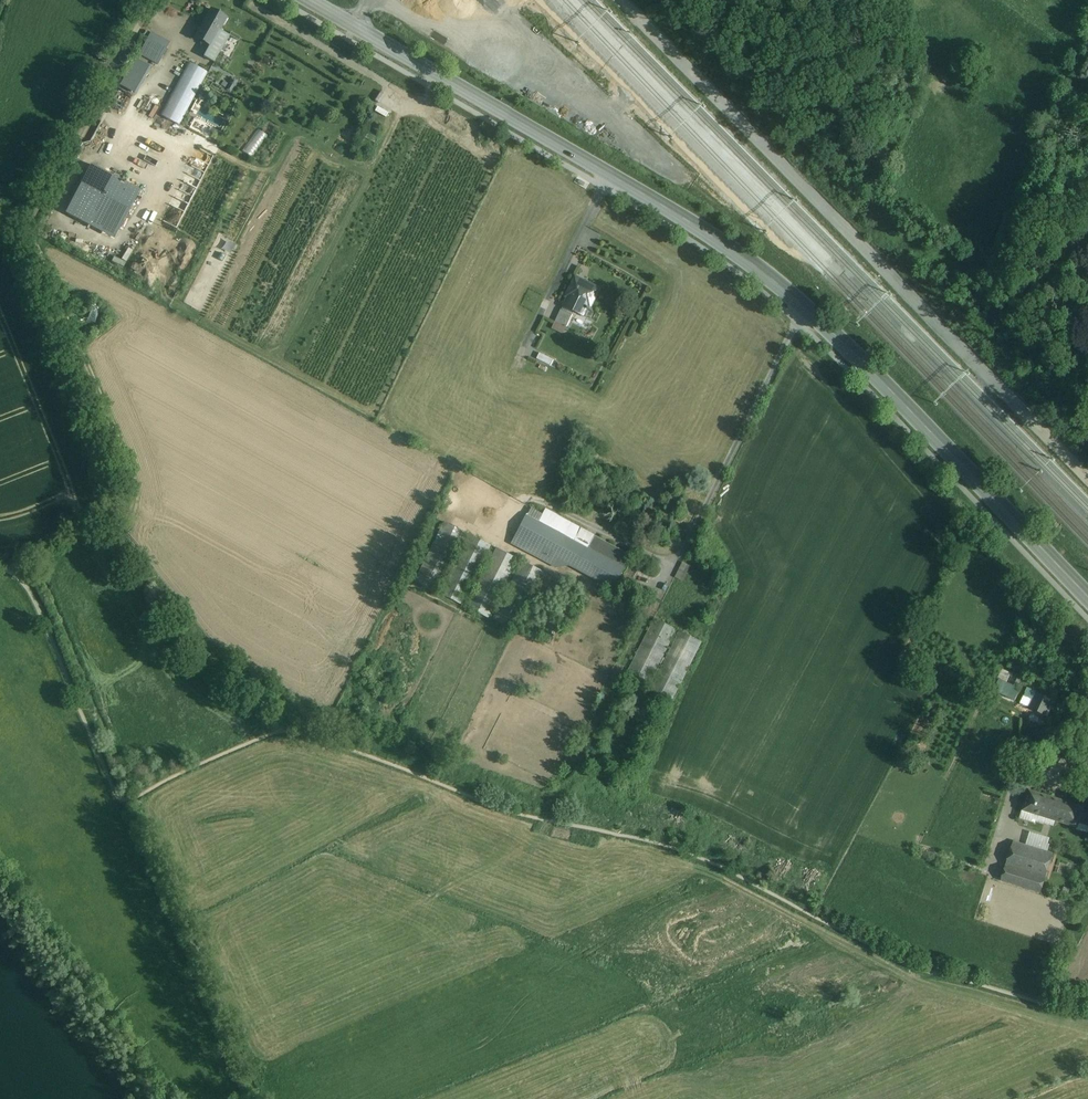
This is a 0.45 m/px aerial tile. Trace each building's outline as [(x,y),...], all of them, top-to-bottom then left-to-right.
[(212,10),(196,38),(211,46),(204,57),(214,63),(230,36),(220,30),(227,18),(212,10)] [(151,33),(144,46),(163,56),(170,43),(151,33)] [(163,56),(144,46),(140,55),(159,65),(164,56),(163,56)] [(135,93),(150,68),(136,60),(121,86),(135,93)] [(208,73),(189,62),(161,115),(180,125),(208,73)] [(84,164),(61,214),(111,238),(116,229),(120,231),(140,190),(84,164)] [(604,285),(578,273),(563,306),(589,317),(604,285)] [(574,314),(562,308),(556,318),(568,324),(574,314)] [(539,352),(536,358),(551,364),(554,359),(539,352)] [(527,516),(538,522),(543,513),(532,507),(527,516)] [(564,563),(582,529),(545,510),(543,513),(538,522),(527,543),(546,553),(551,556),(560,561),(564,563)] [(523,541),(527,543),(538,522),(527,516),(516,537),(523,541)] [(465,531),(444,521),(415,580),(436,590),(465,531)] [(564,563),(576,570),(594,536),(582,529),(564,563)] [(489,545),(468,535),(440,593),(461,604),(489,545)] [(594,536),(576,570),(613,589),(631,556),(594,536)] [(520,549),(523,541),(516,537),(512,545),(520,549)] [(542,560),(546,553),(527,543),(523,541),(520,549),(542,560)] [(516,556),(495,546),(466,605),(487,615),(516,556)] [(547,563),(551,556),(546,553),(542,560),(547,563)] [(560,561),(551,556),(547,563),(556,568),(560,561)] [(545,569),(523,559),(495,618),(516,628),(545,569)] [(682,561),(675,577),(684,581),(691,565),(682,561)] [(677,630),(656,620),(627,679),(648,689),(677,630)] [(701,641),(680,631),(651,690),(672,700),(701,641)] [(1016,700),(1025,676),(1002,668),(993,692),(1016,700)] [(1041,726),(1053,699),(1027,688),(1020,703),(1029,707),(1024,718),(1041,726)] [(1085,807),(1028,791),(1022,812),(1079,828),(1085,807)] [(1026,843),(1047,850),(1051,838),(1030,831),(1026,843)] [(1014,842),(1007,866),(1045,878),(1052,854),(1014,842)] [(1007,866),(1001,883),(1040,894),(1045,878),(1007,866)]
